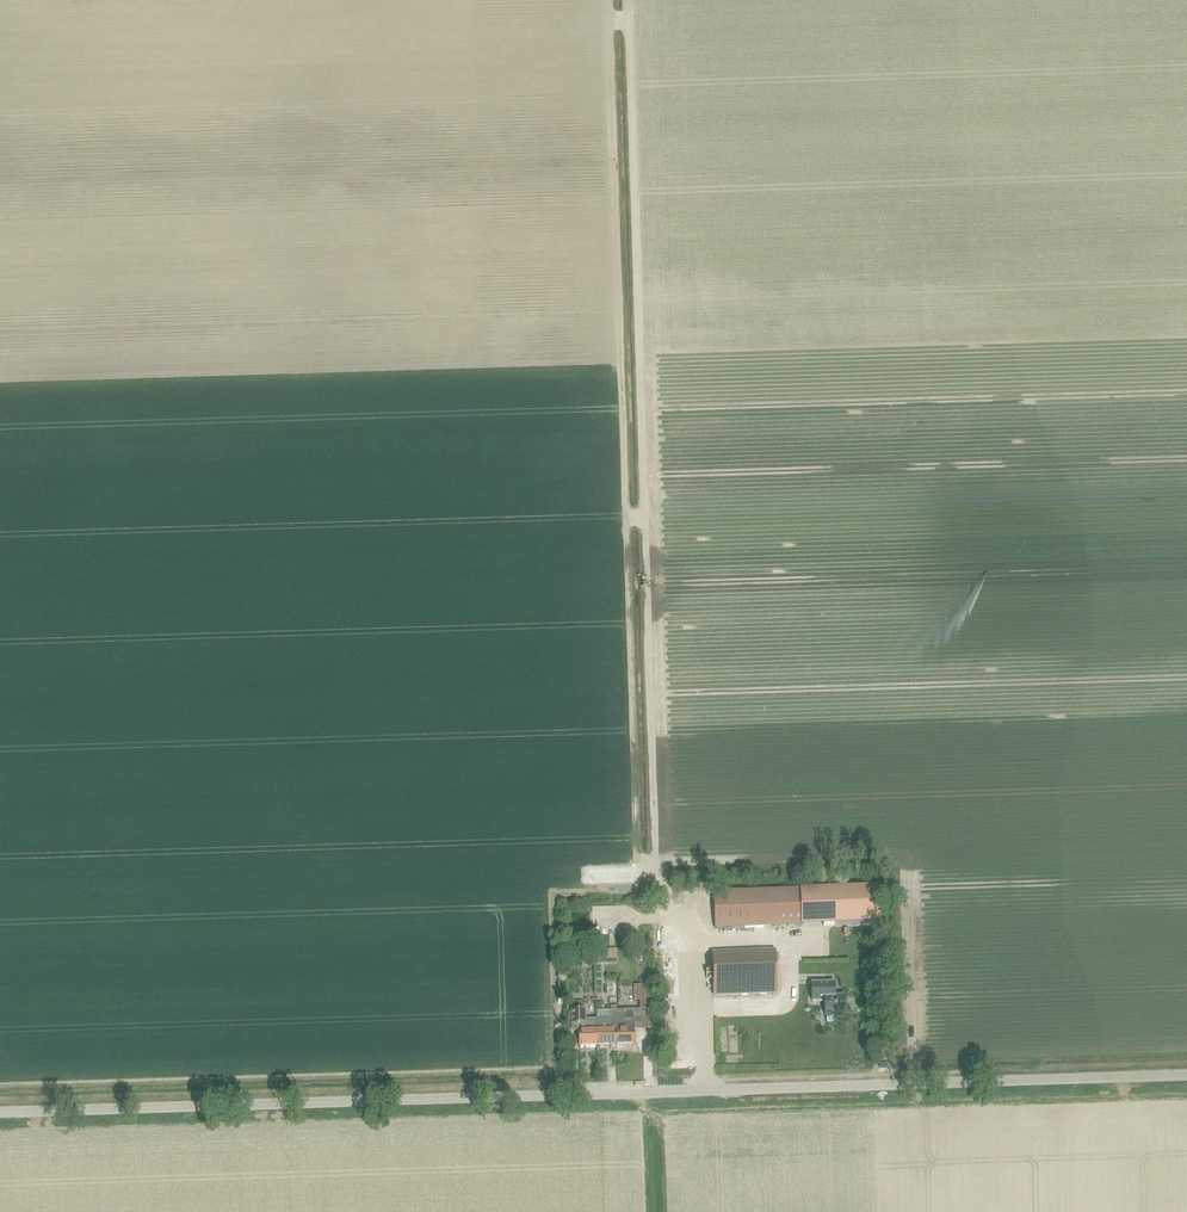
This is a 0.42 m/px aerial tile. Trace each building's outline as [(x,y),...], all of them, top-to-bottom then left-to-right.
[(882,887),(803,890),(804,926),(883,924),(882,887)] [(713,893),(714,929),(804,926),(803,890),(713,893)] [(713,995),(776,993),(774,950),(712,952),(713,995)] [(845,1015),(844,997),(834,997),(834,983),(811,983),(811,1001),(824,1001),(824,1015),(845,1015)] [(615,1046),(636,1046),(635,1030),(651,1030),(651,1009),(618,1010),(618,1017),(610,1017),(610,1023),(615,1023),(615,1046)] [(596,1019),(585,1019),(585,1010),(571,1011),(571,1025),(579,1025),(579,1047),(597,1047),(596,1019)] [(610,1017),(618,1017),(618,1010),(610,1011),(610,1015),(597,1016),(597,1019),(596,1019),(597,1047),(615,1046),(615,1023),(610,1023),(610,1017)]
